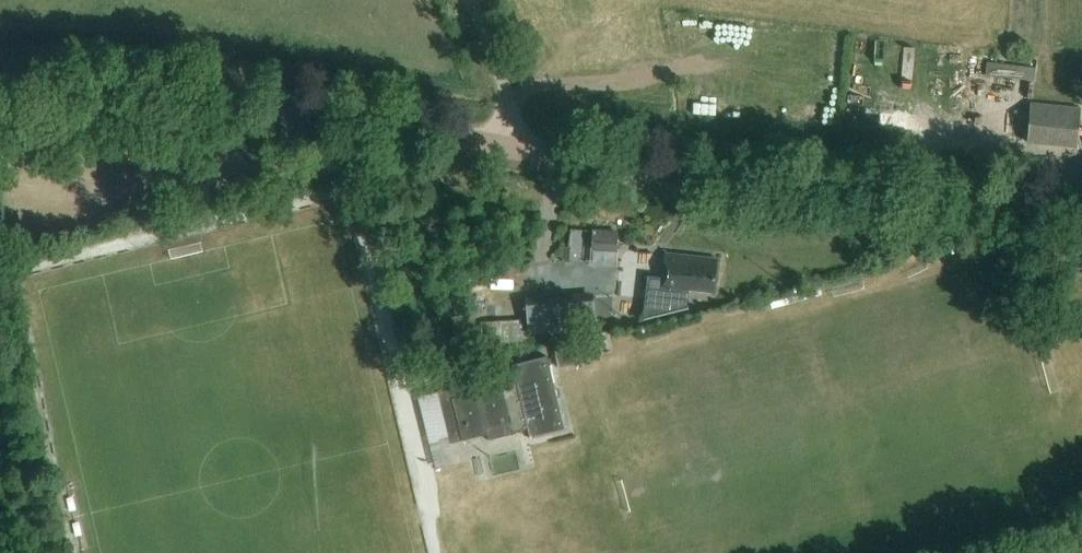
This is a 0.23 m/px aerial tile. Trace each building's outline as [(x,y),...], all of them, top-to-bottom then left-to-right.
[(1031,104),(1027,146),(1078,151),(1081,109),(1031,104)] [(338,181),(329,183),(331,191),(339,189),(338,181)] [(618,230),(593,228),(592,250),(617,251),(618,230)] [(663,253),(661,277),(648,275),(644,318),(684,308),(686,289),(710,292),(714,259),(663,253)] [(593,297),(526,301),(529,335),(595,330),(593,297)] [(521,321),(482,324),(483,345),(523,342),(521,321)] [(568,344),(554,347),(559,369),(573,365),(568,344)] [(513,373),(438,393),(451,443),(487,434),(489,441),(511,435),(528,430),(531,439),(566,430),(547,356),(512,366),(513,373)] [(507,358),(496,361),(499,371),(510,368),(509,364),(507,358)]
